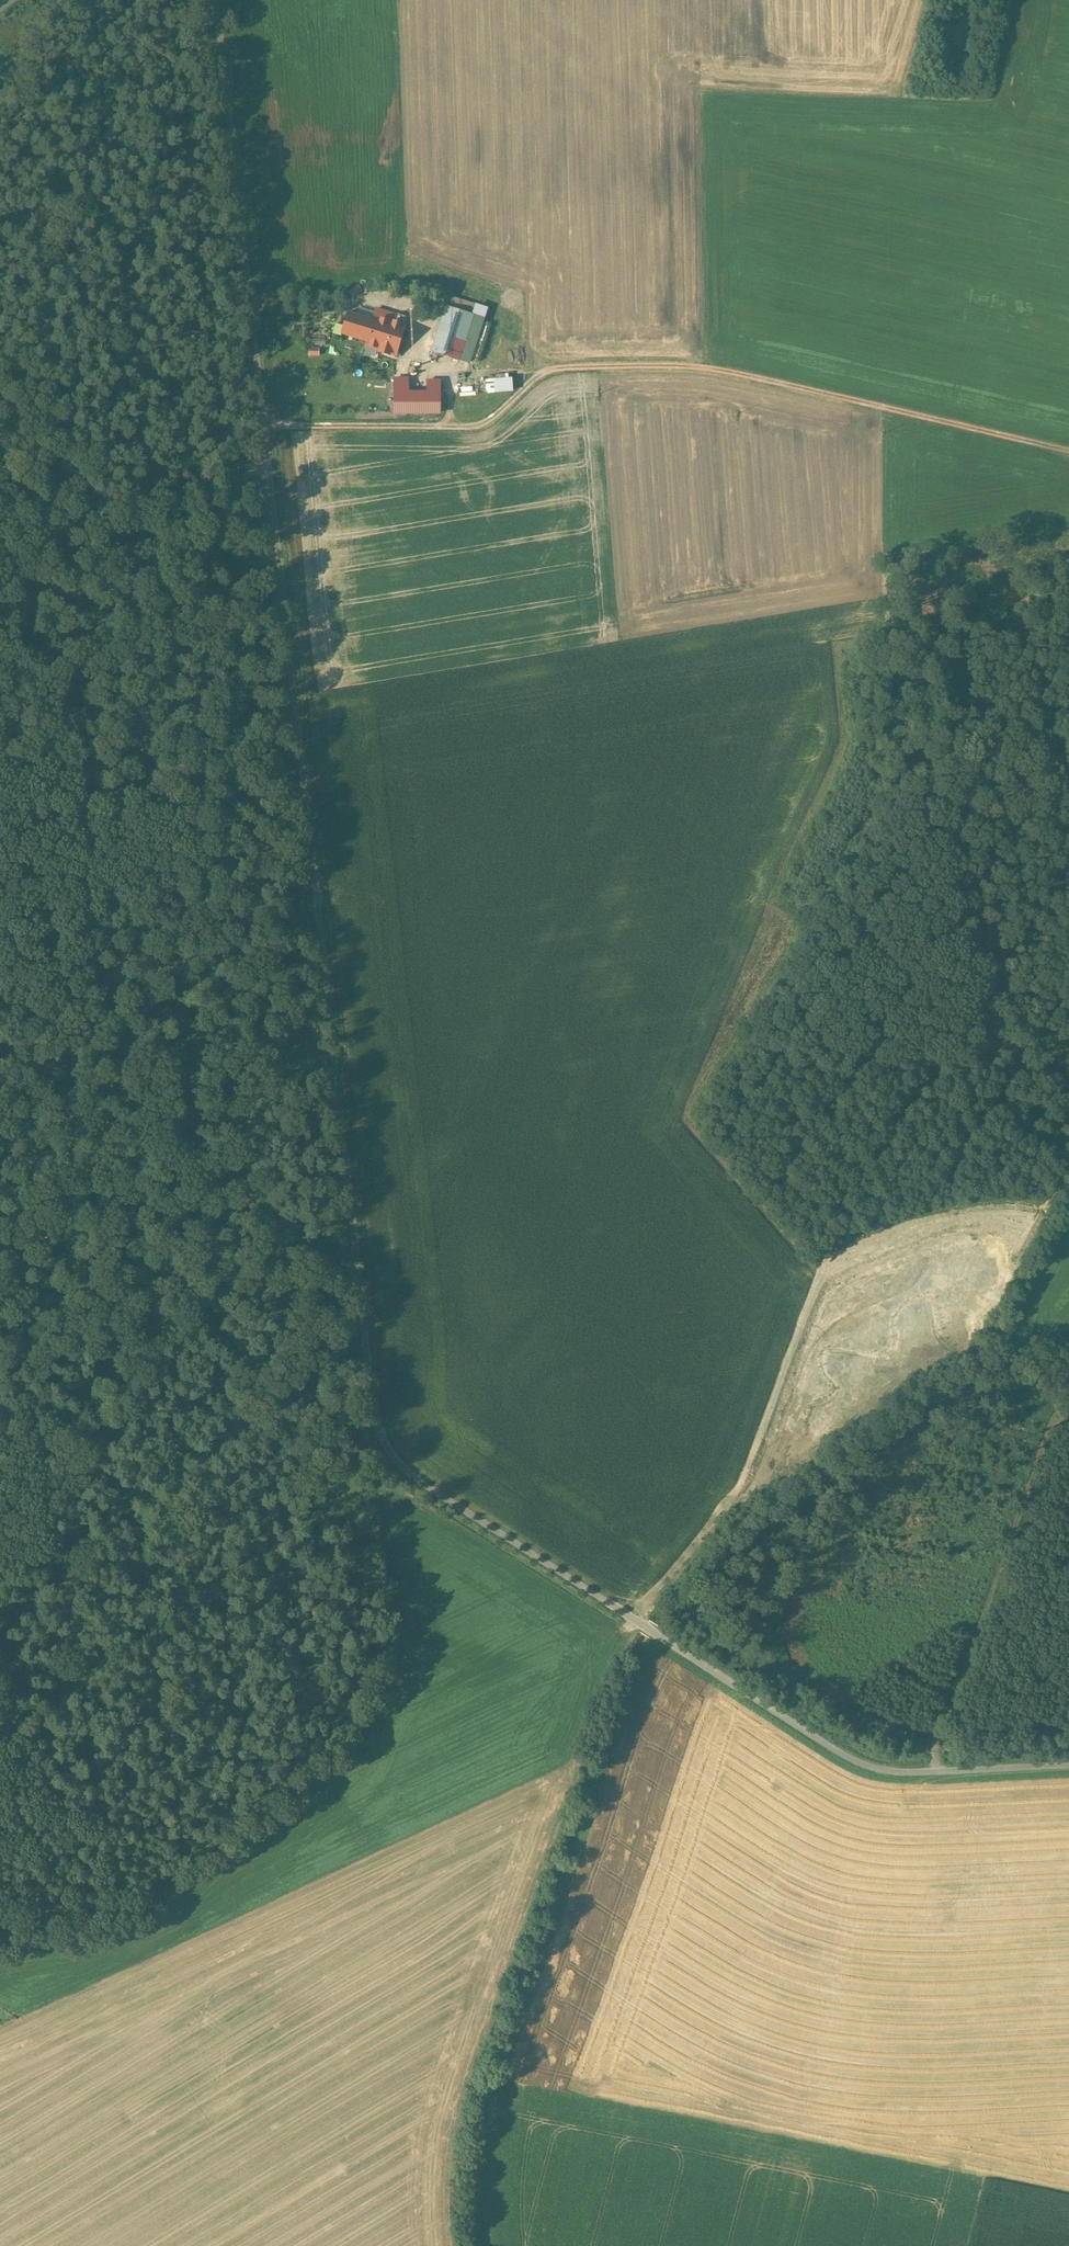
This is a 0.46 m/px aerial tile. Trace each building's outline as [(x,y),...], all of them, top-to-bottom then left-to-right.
[(355,296),(365,289),(361,283),(351,291),(355,296)] [(473,316),(459,359),(471,363),(488,310),(476,306),(473,316)] [(446,308),(432,350),(459,359),(473,316),(446,308)] [(386,312),(377,309),(374,320),(367,342),(366,346),(380,350),(379,352),(390,355),(390,353),(395,355),(405,325),(404,325),(386,320),(387,314),(386,312)] [(374,320),(349,312),(345,326),(342,334),(367,342),(374,320)] [(342,334),(345,326),(337,324),(333,334),(342,337),(342,334)] [(395,379),(395,392),(409,392),(409,379),(395,379)] [(427,392),(439,392),(439,382),(427,382),(427,392)] [(409,392),(395,392),(396,413),(439,413),(439,392),(427,392),(409,392)] [(745,1664),(735,1656),(727,1668),(738,1674),(745,1664)]
